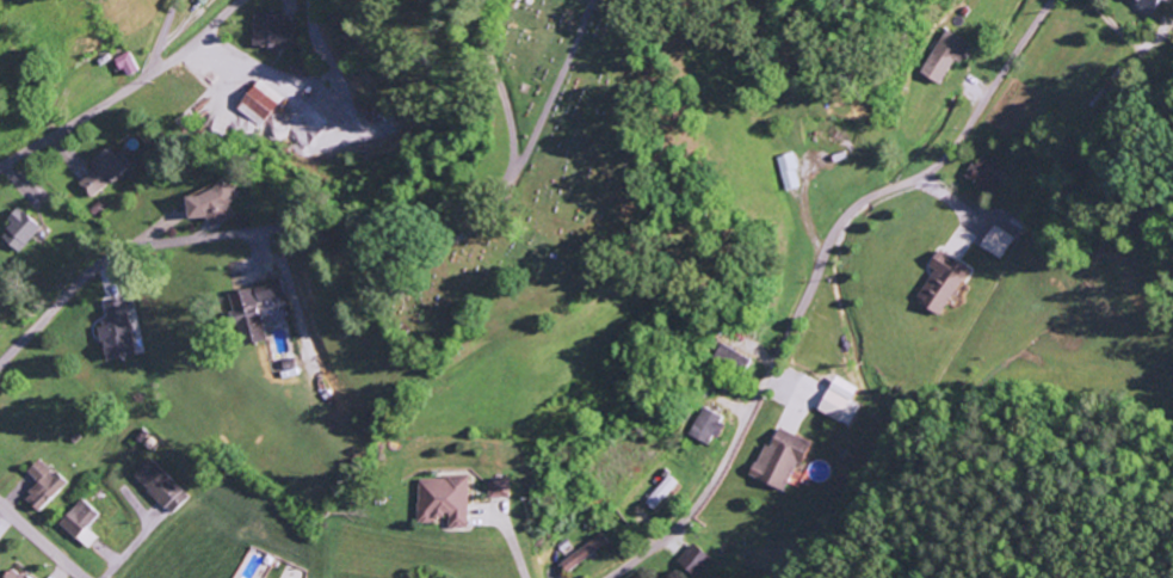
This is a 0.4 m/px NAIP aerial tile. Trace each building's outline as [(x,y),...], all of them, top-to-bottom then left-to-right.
[(1134,11),(1154,11),(1154,0),(1134,0),(1134,11)] [(292,19),(280,19),(280,12),(250,12),(250,45),(264,45),(264,49),(291,50),(292,19)] [(918,72),(941,86),(966,44),(944,30),(918,72)] [(137,70),(128,51),(115,58),(123,76),(137,70)] [(280,96),(254,79),(234,110),(260,126),(280,96)] [(78,182),(88,197),(126,169),(109,145),(89,160),(96,169),(78,182)] [(802,185),(792,152),(776,157),(786,190),(802,185)] [(197,220),(208,216),(211,227),(237,219),(231,200),(237,197),(232,181),(189,195),(197,220)] [(17,253),(39,228),(16,206),(5,219),(10,224),(0,235),(0,238),(17,253)] [(979,246),(1000,260),(1014,237),(993,224),(979,246)] [(936,271),(915,298),(938,315),(970,273),(940,250),(928,265),(936,271)] [(263,340),(256,302),(282,297),(278,277),(250,283),(251,288),(227,292),(231,312),(227,313),(229,325),(236,324),(240,345),(263,340)] [(102,302),(104,319),(97,320),(102,360),(131,357),(124,299),(102,302)] [(751,360),(721,344),(712,361),(742,377),(751,360)] [(857,387),(834,376),(817,411),(840,422),(857,387)] [(707,445),(711,435),(718,438),(726,421),(701,409),(688,435),(707,445)] [(795,462),(800,463),(809,442),(777,428),(769,446),(762,443),(748,476),(782,492),(795,462)] [(22,498),(38,512),(64,484),(37,458),(24,472),(36,483),(22,498)] [(187,497),(149,459),(132,476),(169,515),(187,497)] [(643,502),(651,510),(676,483),(667,475),(643,502)] [(415,477),(416,523),(435,523),(435,516),(447,516),(447,527),(467,527),(467,477),(415,477)] [(98,514),(80,498),(57,523),(86,549),(97,537),(86,527),(98,514)] [(608,543),(601,533),(558,562),(564,572),(608,543)] [(675,561),(696,577),(711,559),(690,543),(675,561)] [(11,567),(1,577),(23,577),(11,567)]
